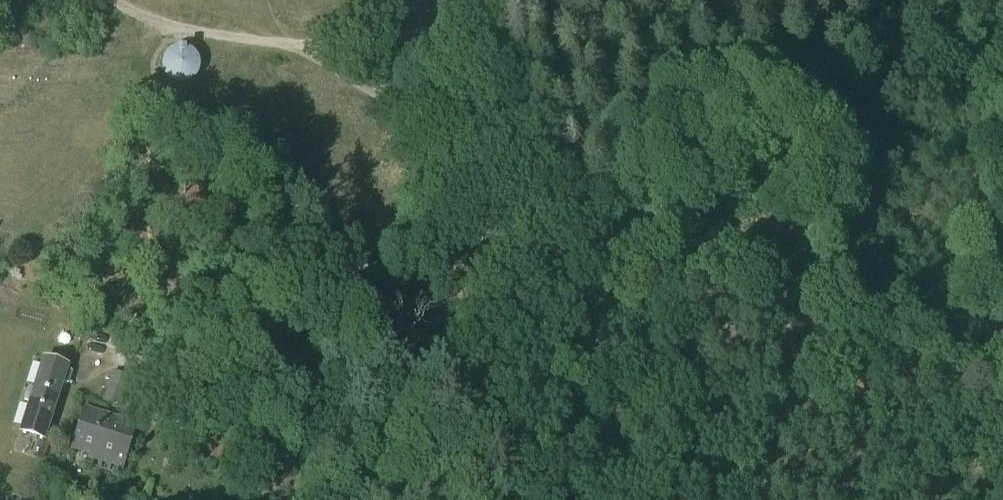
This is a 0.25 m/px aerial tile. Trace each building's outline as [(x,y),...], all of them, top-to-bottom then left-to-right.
[(186,58),(175,58),(173,60),(171,63),(170,66),(169,71),(170,73),(171,76),(174,78),(176,80),(179,80),(183,80),(186,78),(190,76),(191,73),(192,70),(192,66),(190,62),(188,59),(186,58)] [(69,386),(72,374),(64,372),(64,369),(45,364),(37,392),(29,390),(25,403),(32,406),(24,434),(43,440),(60,383),(69,386)] [(119,406),(127,380),(112,376),(106,401),(119,406)] [(123,464),(135,427),(85,412),(73,449),(123,464)]
